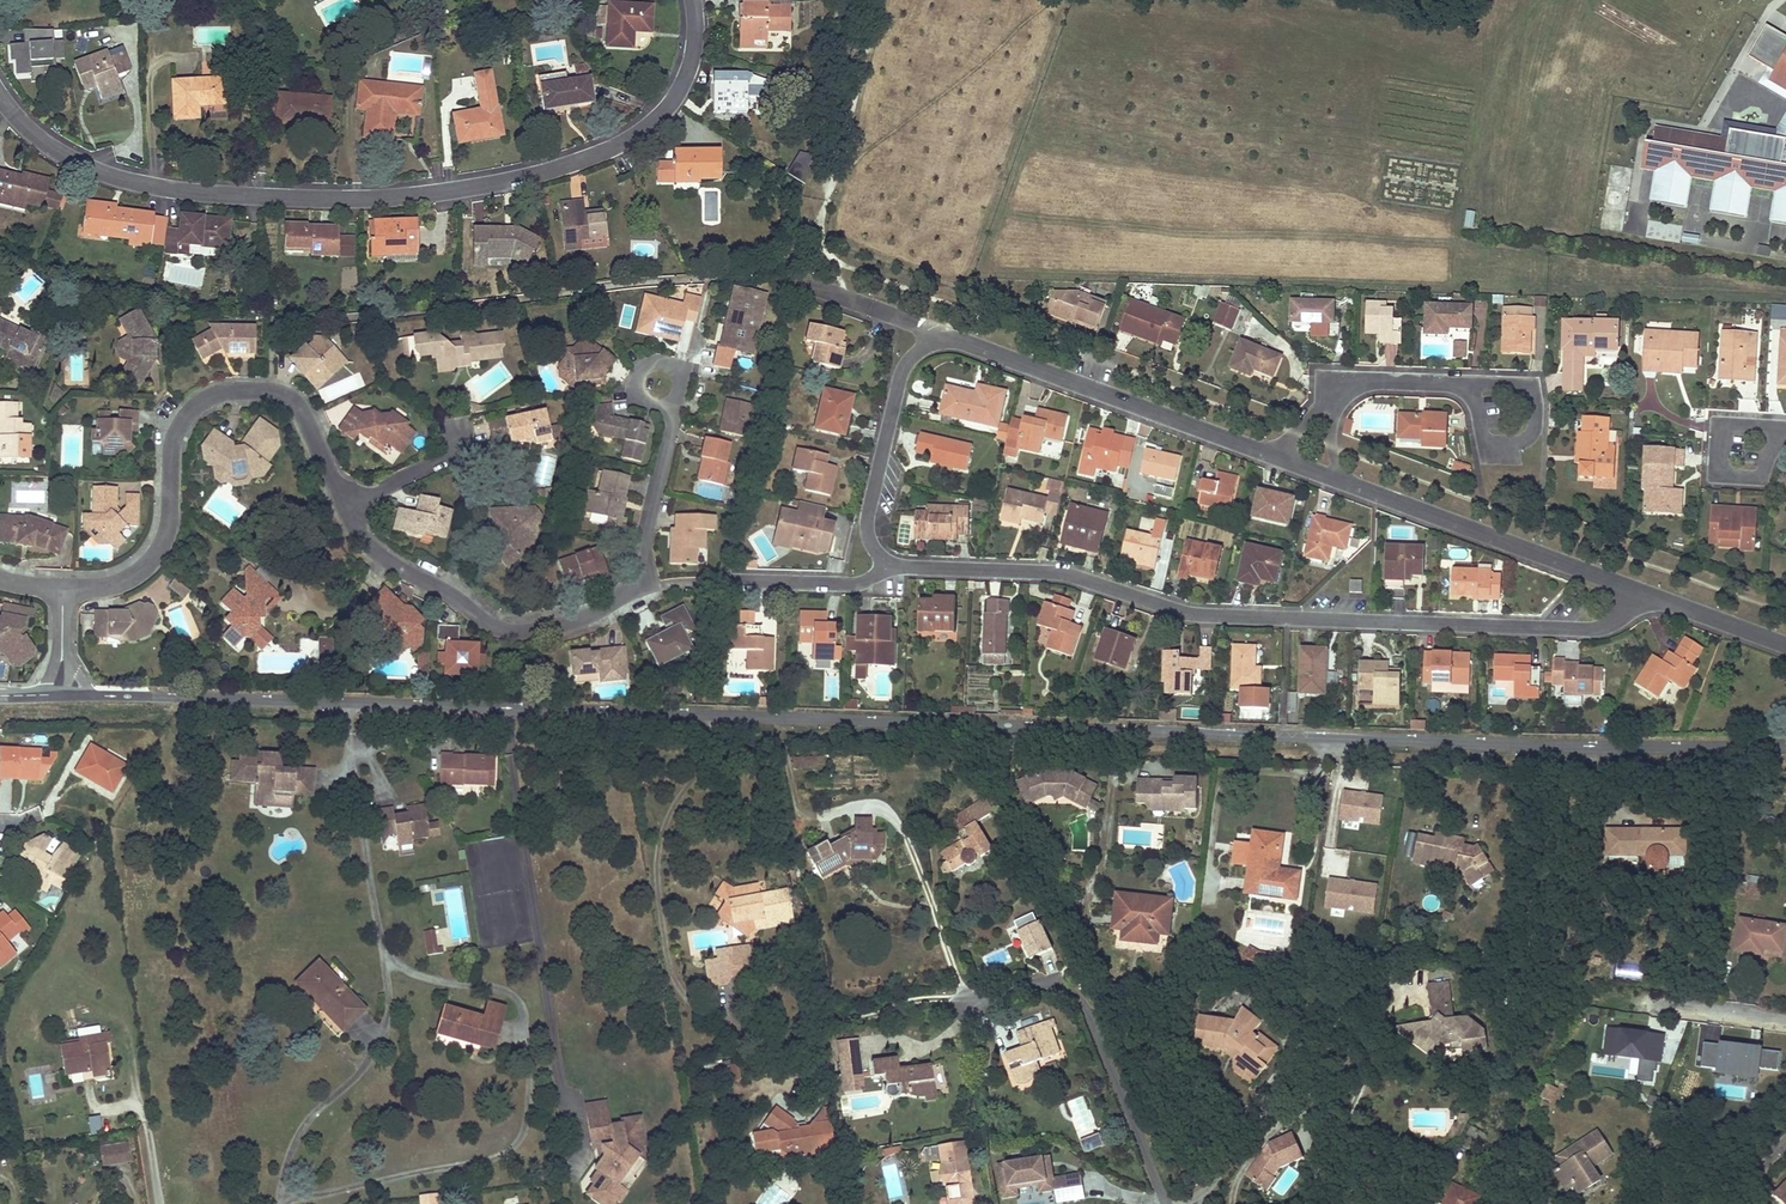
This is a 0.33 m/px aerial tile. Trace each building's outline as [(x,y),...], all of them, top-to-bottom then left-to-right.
[(632,47),(634,22),(638,23),(638,26),(651,26),(652,6),(609,3),(609,8),(608,21),(607,45),(632,47)] [(768,7),(768,5),(768,4),(743,3),(743,19),(740,19),(740,39),(768,39),(768,30),(790,30),(790,7),(768,7)] [(847,8),(844,7),(841,6),(839,16),(845,17),(847,8)] [(600,8),(599,21),(608,21),(609,8),(600,8)] [(634,22),(632,47),(638,47),(638,44),(647,36),(650,36),(651,26),(638,26),(638,23),(634,22)] [(1766,24),(1747,56),(1768,68),(1774,71),(1770,80),(1785,89),(1785,36),(1766,24)] [(52,29),(29,29),(30,42),(24,42),(9,44),(10,60),(15,59),(16,74),(30,73),(43,72),(56,71),(55,58),(64,57),(63,39),(53,40),(52,29)] [(768,39),(740,39),(740,47),(767,47),(768,39)] [(120,47),(114,50),(107,52),(73,64),(81,85),(94,81),(95,85),(100,99),(122,91),(120,84),(128,70),(122,55),(120,47)] [(575,64),(576,75),(587,74),(586,63),(575,64)] [(1768,68),(1759,82),(1785,98),(1785,89),(1770,80),(1774,71),(1768,68)] [(43,72),(30,73),(30,81),(44,80),(43,72)] [(489,73),(481,74),(473,76),(476,95),(478,94),(481,111),(454,115),(459,141),(490,135),(491,137),(502,135),(497,107),(495,107),(489,73)] [(746,74),(730,74),(713,74),(713,84),(716,84),(717,113),(736,112),(736,109),(746,109),(746,96),(766,96),(766,79),(746,74)] [(564,104),(567,103),(569,103),(570,106),(593,102),(590,78),(546,85),(547,96),(543,96),(545,109),(564,106),(564,104)] [(197,105),(211,105),(224,104),(224,79),(173,81),(175,118),(198,117),(197,105)] [(83,90),(95,85),(94,81),(81,85),(83,90)] [(421,88),(390,85),(360,81),(357,108),(368,109),(365,137),(387,140),(391,107),(418,110),(421,88)] [(122,91),(100,99),(102,104),(123,96),(122,91)] [(328,122),(329,110),(330,99),(279,95),(276,123),(300,125),(300,119),(301,118),(303,118),(303,119),(328,122)] [(391,107),(387,140),(392,140),(395,112),(418,115),(418,110),(391,107)] [(1775,138),(1785,139),(1785,119),(1775,138)] [(61,125),(55,121),(51,127),(57,132),(61,125)] [(1784,151),(1785,140),(1785,139),(1775,138),(1730,130),(1728,140),(1657,128),(1654,144),(1653,151),(1646,150),(1643,169),(1657,171),(1652,197),(1686,203),(1691,177),(1717,181),(1712,207),(1746,213),(1751,187),(1776,191),(1772,217),(1785,219),(1785,151),(1784,151)] [(491,137),(490,135),(459,141),(459,144),(491,137)] [(1654,144),(1647,143),(1646,150),(1653,151),(1654,144)] [(686,179),(693,179),(699,179),(720,179),(720,151),(674,152),(674,163),(663,162),(660,166),(660,175),(663,179),(674,179),(674,174),(687,174),(686,179)] [(806,182),(809,154),(792,152),(789,181),(806,182)] [(35,206),(43,208),(43,206),(58,210),(63,196),(47,192),(49,182),(21,175),(21,178),(0,173),(0,195),(1,195),(0,199),(14,202),(13,206),(25,209),(26,204),(35,206)] [(674,182),(699,182),(699,179),(693,179),(686,179),(687,174),(674,174),(674,179),(674,182)] [(13,206),(14,202),(0,199),(1,195),(0,195),(0,203),(13,206)] [(1686,203),(1652,197),(1652,201),(1686,206),(1686,203)] [(151,248),(151,244),(154,218),(149,218),(145,217),(145,214),(117,210),(113,210),(109,210),(109,206),(86,202),(83,228),(111,232),(111,236),(129,239),(141,240),(140,246),(151,248)] [(602,212),(595,212),(589,213),(589,216),(584,216),(584,213),(582,202),(561,204),(566,250),(580,248),(579,239),(605,236),(602,212)] [(1638,207),(1637,216),(1625,214),(1622,232),(1649,236),(1652,218),(1649,218),(1650,209),(1638,207)] [(1746,213),(1712,207),(1712,211),(1746,216),(1746,213)] [(1474,212),(1468,212),(1466,226),(1472,227),(1474,212)] [(225,249),(227,235),(229,221),(181,216),(179,229),(165,228),(163,245),(163,248),(162,252),(187,255),(188,245),(225,249)] [(154,218),(151,244),(163,245),(165,228),(166,219),(154,218)] [(371,255),(379,255),(386,255),(386,251),(417,251),(417,222),(373,222),(374,239),(372,239),(371,239),(371,255)] [(284,247),(311,248),(310,252),(310,255),(337,257),(338,239),(338,230),(325,229),(311,229),(311,233),(307,233),(307,228),(307,226),(285,225),(284,247)] [(517,257),(517,256),(518,255),(527,260),(538,240),(517,229),(474,229),(474,265),(486,265),(486,256),(517,257)] [(1683,233),(1681,241),(1698,244),(1699,235),(1683,233)] [(353,240),(338,239),(337,257),(352,257),(353,240)] [(1757,253),(1769,255),(1770,247),(1758,245),(1757,253)] [(752,353),(758,324),(765,295),(740,289),(734,292),(726,329),(722,345),(752,353)] [(1064,303),(1068,293),(1055,292),(1048,312),(1052,313),(1057,300),(1064,303)] [(1052,313),(1062,317),(1071,320),(1072,318),(1077,320),(1076,322),(1096,330),(1107,303),(1080,293),(1068,293),(1064,303),(1057,300),(1052,313)] [(683,305),(664,301),(645,296),(642,309),(646,310),(642,328),(658,333),(662,334),(661,338),(678,342),(684,319),(696,321),(701,298),(686,294),(683,305)] [(1242,302),(1229,296),(1225,305),(1238,311),(1242,302)] [(1503,304),(1503,296),(1493,296),(1492,304),(1503,304)] [(1546,297),(1535,297),(1535,306),(1545,307),(1546,297)] [(1334,301),(1313,301),(1292,300),(1291,322),(1334,324),(1334,301)] [(1123,325),(1130,327),(1137,330),(1135,335),(1156,342),(1158,338),(1163,340),(1175,344),(1185,320),(1132,301),(1123,325)] [(1401,344),(1402,332),(1402,320),(1394,320),(1394,311),(1387,311),(1387,304),(1367,303),(1366,328),(1381,329),(1380,334),(1380,343),(1385,343),(1398,343),(1401,344)] [(1238,311),(1225,305),(1223,304),(1215,322),(1231,329),(1238,311)] [(1451,325),(1451,326),(1451,327),(1471,328),(1472,307),(1426,305),(1425,333),(1447,334),(1448,325),(1451,325)] [(1528,334),(1528,332),(1528,330),(1533,330),(1534,317),(1531,317),(1531,308),(1504,307),(1503,352),(1530,353),(1530,334),(1528,334)] [(646,310),(642,309),(637,331),(661,338),(662,334),(658,333),(642,328),(646,310)] [(155,341),(146,326),(137,311),(120,321),(131,341),(131,357),(120,377),(137,387),(154,357),(155,341)] [(17,324),(19,316),(6,313),(4,321),(17,324)] [(1607,316),(1597,316),(1597,322),(1597,325),(1606,325),(1606,322),(1607,316)] [(0,320),(0,343),(19,352),(10,368),(29,377),(48,339),(33,331),(31,335),(0,320)] [(1595,351),(1617,351),(1618,323),(1606,322),(1606,325),(1597,325),(1597,322),(1564,321),(1563,349),(1564,349),(1576,350),(1576,347),(1595,348),(1595,351)] [(207,342),(196,348),(202,360),(223,349),(224,348),(226,348),(229,354),(251,355),(255,355),(256,326),(222,325),(213,330),(203,335),(207,342)] [(844,349),(841,348),(838,348),(840,342),(841,342),(843,332),(810,325),(806,341),(818,344),(814,363),(839,369),(844,349)] [(1130,327),(1123,325),(1122,329),(1135,335),(1137,330),(1130,327)] [(1723,365),(1722,376),(1746,377),(1747,362),(1743,362),(1743,358),(1755,358),(1757,334),(1748,333),(1748,332),(1722,331),(1721,351),(1720,351),(1719,364),(1723,365)] [(1647,332),(1646,352),(1645,371),(1675,373),(1675,365),(1682,366),(1696,367),(1698,335),(1647,332)] [(456,365),(463,355),(467,355),(468,361),(469,361),(502,357),(501,346),(504,346),(502,334),(478,337),(472,333),(460,335),(461,343),(452,346),(436,334),(413,337),(415,350),(419,353),(419,356),(433,354),(436,357),(437,367),(446,367),(450,370),(452,370),(456,365)] [(192,341),(196,348),(207,342),(203,335),(192,341)] [(415,350),(413,337),(403,338),(405,357),(419,356),(419,353),(415,350)] [(325,345),(325,341),(325,338),(313,338),(313,342),(306,348),(304,346),(291,359),(305,375),(310,381),(317,388),(340,367),(335,361),(340,356),(332,347),(329,350),(325,345)] [(1771,339),(1769,363),(1780,364),(1781,339),(1771,339)] [(1258,368),(1257,369),(1273,376),(1281,357),(1242,341),(1231,367),(1250,375),(1254,366),(1258,368)] [(564,374),(558,380),(569,389),(572,389),(572,398),(582,397),(581,388),(581,386),(581,383),(598,382),(598,377),(602,376),(614,364),(600,352),(599,353),(596,351),(596,348),(588,342),(582,348),(577,343),(570,350),(563,350),(562,361),(564,374)] [(1466,358),(1466,343),(1454,342),(1454,357),(1466,358)] [(0,343),(0,348),(9,353),(3,365),(10,368),(19,352),(0,343)] [(1395,366),(1397,346),(1387,345),(1385,366),(1395,366)] [(1582,356),(1595,357),(1595,351),(1595,348),(1576,347),(1576,350),(1564,349),(1564,355),(1582,356)] [(467,355),(463,355),(456,365),(470,364),(469,361),(468,361),(467,355)] [(1564,355),(1564,373),(1563,390),(1582,391),(1582,356),(1564,355)] [(335,361),(340,367),(346,362),(340,356),(335,361)] [(1723,365),(1719,364),(1718,379),(1754,382),(1755,358),(1743,358),(1743,362),(1747,362),(1746,377),(1722,376),(1723,365)] [(598,382),(581,383),(581,386),(581,388),(603,386),(602,376),(598,377),(598,382)] [(55,400),(59,397),(62,393),(53,384),(49,394),(55,400)] [(980,387),(978,392),(977,397),(972,396),(972,393),(948,388),(944,403),(942,413),(942,414),(943,414),(952,416),(998,427),(1006,393),(980,387)] [(816,428),(830,432),(844,435),(844,433),(846,424),(853,397),(825,390),(816,428)] [(725,414),(722,431),(745,436),(751,405),(728,400),(725,414)] [(472,413),(482,411),(481,406),(469,402),(466,403),(467,409),(471,408),(472,413)] [(5,454),(4,458),(30,458),(31,425),(21,425),(21,420),(17,420),(17,404),(0,404),(0,432),(2,432),(2,437),(0,437),(0,451),(5,451),(5,454)] [(598,405),(599,414),(605,415),(614,417),(612,404),(598,405)] [(130,432),(131,427),(131,422),(138,422),(138,410),(119,410),(119,420),(97,420),(97,427),(92,426),(92,442),(98,442),(103,448),(103,455),(116,455),(120,450),(127,456),(134,447),(130,444),(130,432)] [(415,433),(411,430),(406,427),(408,423),(393,412),(386,421),(374,412),(368,420),(354,410),(339,430),(354,440),(359,434),(368,440),(370,439),(371,437),(382,446),(383,446),(386,443),(401,453),(415,433)] [(534,439),(534,442),(535,445),(553,441),(546,410),(488,422),(492,439),(509,435),(511,444),(534,439)] [(1019,443),(1013,442),(1007,441),(1004,454),(1016,457),(1018,449),(1040,454),(1044,437),(1061,441),(1068,416),(1043,410),(1040,422),(1038,421),(1036,421),(1024,418),(1023,422),(1019,441),(1019,443)] [(942,422),(950,425),(952,416),(943,414),(942,422)] [(1424,416),(1424,419),(1417,418),(1418,416),(1399,415),(1398,438),(1424,440),(1424,446),(1445,447),(1446,415),(1424,414),(1424,416)] [(614,417),(605,415),(603,424),(613,427),(611,437),(625,440),(622,457),(642,462),(649,431),(643,429),(644,426),(644,423),(627,419),(614,417)] [(1580,478),(1587,478),(1595,479),(1595,477),(1605,478),(1606,470),(1614,470),(1615,456),(1607,456),(1608,445),(1609,419),(1583,417),(1582,433),(1579,433),(1578,455),(1581,455),(1581,459),(1581,463),(1580,478)] [(1019,441),(1023,422),(1013,419),(1009,438),(1019,441)] [(1355,422),(1346,419),(1345,421),(1344,426),(1344,427),(1353,430),(1355,422)] [(260,420),(243,443),(241,445),(241,447),(234,449),(233,445),(214,431),(201,448),(203,461),(214,468),(216,479),(223,484),(228,483),(234,487),(246,485),(250,479),(262,477),(270,466),(266,464),(279,446),(276,432),(260,420)] [(1005,441),(1008,426),(1000,425),(997,439),(1005,441)] [(1353,430),(1344,427),(1343,432),(1343,434),(1350,437),(1353,430)] [(1114,432),(1110,430),(1105,429),(1104,432),(1103,436),(1101,436),(1099,436),(1100,431),(1090,429),(1079,473),(1094,477),(1096,468),(1116,473),(1118,464),(1124,438),(1125,437),(1114,435),(1114,432)] [(932,457),(932,460),(931,462),(939,464),(953,467),(967,471),(973,447),(920,435),(916,454),(932,457)] [(368,442),(383,453),(382,446),(371,437),(370,439),(368,440),(368,442)] [(702,481),(713,484),(723,486),(728,463),(726,463),(730,443),(706,438),(704,448),(701,458),(704,458),(708,459),(702,481)] [(1124,438),(1118,464),(1130,467),(1136,440),(1124,438)] [(1615,456),(1616,446),(1608,445),(1607,456),(1615,456)] [(1683,490),(1676,490),(1670,489),(1670,486),(1673,486),(1674,467),(1683,468),(1684,450),(1645,447),(1643,490),(1646,490),(1645,500),(1668,502),(1668,511),(1682,512),(1683,490)] [(1175,481),(1178,469),(1181,456),(1157,451),(1146,448),(1141,473),(1175,481)] [(809,474),(808,482),(806,490),(830,496),(836,472),(824,469),(825,465),(828,455),(798,449),(793,470),(809,474)] [(702,481),(708,459),(704,458),(699,480),(702,481)] [(1468,475),(1469,470),(1471,466),(1455,462),(1453,470),(1468,475)] [(938,471),(951,474),(953,467),(939,464),(938,471)] [(1614,470),(1606,470),(1605,478),(1614,479),(1614,470)] [(624,526),(624,524),(626,520),(620,518),(624,505),(620,505),(620,502),(621,499),(625,500),(628,489),(630,478),(604,472),(599,494),(594,493),(589,512),(610,517),(615,518),(613,526),(623,529),(624,526)] [(1204,480),(1201,491),(1199,503),(1231,510),(1238,477),(1218,472),(1216,482),(1204,479),(1204,480)] [(1043,523),(1044,517),(1046,512),(1058,515),(1063,494),(1065,482),(1051,479),(1048,491),(1050,492),(1049,499),(1007,490),(1001,519),(1020,524),(1022,515),(1025,515),(1025,518),(1043,523)] [(1172,498),(1173,494),(1174,489),(1156,485),(1154,493),(1172,498)] [(137,527),(137,517),(138,508),(125,507),(120,512),(116,516),(110,511),(115,506),(116,505),(117,487),(94,487),(93,516),(84,515),(84,528),(95,529),(99,534),(98,544),(109,544),(114,550),(125,541),(118,534),(126,526),(137,527)] [(1289,525),(1292,512),(1295,499),(1288,497),(1260,490),(1253,517),(1289,525)] [(589,492),(585,511),(589,512),(594,493),(589,492)] [(126,494),(125,507),(138,508),(138,495),(126,494)] [(451,512),(439,508),(438,513),(435,512),(436,508),(438,502),(420,497),(417,509),(421,510),(424,511),(423,516),(416,514),(404,511),(399,530),(422,536),(423,532),(444,537),(451,512)] [(1668,502),(1645,500),(1644,510),(1668,511),(1668,502)] [(792,539),(790,546),(792,546),(817,552),(818,548),(827,551),(831,535),(812,531),(815,520),(821,522),(822,520),(825,507),(800,501),(798,513),(788,511),(788,513),(781,515),(780,520),(778,520),(777,525),(778,526),(777,531),(782,536),(792,539)] [(1108,515),(1090,510),(1072,505),(1063,542),(1098,552),(1108,515)] [(110,511),(116,516),(120,512),(115,506),(110,511)] [(494,522),(498,529),(505,530),(509,535),(508,541),(506,545),(504,548),(502,560),(510,570),(516,565),(522,560),(520,557),(524,553),(526,547),(532,548),(541,516),(534,514),(534,507),(496,509),(496,520),(494,520),(494,522)] [(915,538),(923,538),(931,538),(931,533),(958,533),(969,534),(969,508),(928,507),(928,513),(916,513),(915,538)] [(1720,544),(1720,543),(1720,541),(1740,542),(1740,547),(1740,550),(1755,551),(1758,513),(1721,511),(1721,508),(1712,507),(1709,543),(1720,544)] [(788,511),(780,509),(778,520),(780,520),(781,515),(788,513),(788,511)] [(399,530),(404,511),(399,510),(394,529),(399,530)] [(715,531),(715,516),(677,515),(676,528),(676,546),(672,546),(671,564),(697,565),(697,557),(697,549),(704,550),(705,530),(715,531)] [(1326,520),(1326,518),(1326,517),(1317,515),(1316,518),(1314,517),(1306,555),(1329,561),(1332,545),(1346,548),(1351,526),(1326,520)] [(31,545),(31,544),(57,553),(65,531),(29,519),(1,517),(0,528),(0,541),(18,541),(17,543),(24,545),(31,546),(31,545)] [(1130,562),(1130,561),(1131,561),(1135,562),(1135,563),(1156,568),(1166,522),(1156,519),(1152,538),(1127,532),(1121,560),(1130,562)] [(812,531),(831,535),(834,523),(822,520),(821,522),(815,520),(812,531)] [(1251,521),(1249,528),(1264,531),(1266,524),(1251,521)] [(778,526),(777,525),(772,545),(791,549),(792,546),(790,546),(792,539),(782,536),(777,531),(778,526)] [(99,534),(95,529),(84,528),(98,544),(99,534)] [(505,530),(498,529),(508,541),(509,535),(505,530)] [(1201,576),(1208,578),(1214,579),(1221,549),(1186,541),(1178,577),(1188,579),(1190,572),(1201,575),(1201,576)] [(1240,578),(1252,580),(1252,577),(1260,579),(1274,582),(1281,554),(1247,545),(1240,578)] [(1387,577),(1396,577),(1404,578),(1405,571),(1410,571),(1410,575),(1423,575),(1424,548),(1410,548),(1387,547),(1387,577)] [(599,579),(604,577),(609,576),(599,548),(564,560),(572,583),(587,578),(586,575),(590,574),(597,572),(598,575),(599,579)] [(572,583),(564,560),(560,561),(568,585),(572,583)] [(757,562),(742,561),(742,569),(757,570),(757,562)] [(1479,565),(1467,564),(1456,564),(1456,570),(1452,570),(1452,595),(1491,597),(1501,597),(1502,576),(1492,575),(1492,571),(1479,570),(1479,565)] [(251,637),(251,638),(251,640),(262,640),(262,630),(259,629),(259,619),(259,611),(264,611),(264,601),(267,601),(267,584),(258,575),(245,576),(245,589),(250,593),(244,599),(233,590),(221,604),(231,613),(226,620),(233,626),(224,637),(225,637),(233,646),(236,648),(246,638),(251,637)] [(1239,582),(1258,586),(1260,579),(1252,577),(1252,580),(1240,578),(1239,582)] [(184,598),(190,590),(176,578),(170,586),(184,598)] [(1350,592),(1362,593),(1363,581),(1350,580),(1350,592)] [(265,619),(282,598),(267,584),(267,601),(264,601),(264,611),(259,611),(259,619),(265,619)] [(386,623),(386,627),(386,631),(392,637),(388,641),(399,653),(409,644),(412,641),(416,645),(421,642),(421,629),(416,624),(420,620),(409,608),(405,611),(399,604),(383,587),(376,594),(363,608),(369,615),(378,615),(386,623)] [(1070,623),(1072,617),(1074,612),(1068,610),(1071,601),(1056,596),(1053,605),(1047,603),(1039,625),(1054,631),(1048,648),(1071,657),(1080,632),(1068,628),(1070,623)] [(955,625),(955,612),(956,599),(955,599),(946,598),(934,598),(934,603),(920,602),(919,630),(947,631),(947,625),(955,625)] [(402,601),(399,604),(405,611),(409,608),(402,601)] [(985,665),(994,665),(1004,666),(1004,656),(1005,656),(1007,615),(1009,615),(1009,601),(998,601),(991,601),(988,601),(988,614),(985,614),(983,656),(985,656),(985,665)] [(157,617),(155,612),(153,607),(148,605),(141,608),(139,604),(129,608),(129,612),(121,615),(111,615),(111,612),(108,612),(96,612),(96,614),(95,635),(121,635),(121,638),(133,638),(148,632),(144,622),(157,617)] [(24,624),(25,620),(30,617),(32,611),(4,605),(1,618),(0,619),(0,653),(2,651),(11,666),(18,666),(32,656),(33,649),(25,636),(21,639),(18,633),(19,630),(23,627),(24,624)] [(691,622),(687,614),(683,606),(667,614),(674,628),(669,631),(646,643),(658,667),(682,655),(680,649),(689,644),(687,640),(680,628),(691,622)] [(754,613),(741,613),(741,626),(754,627),(754,613)] [(662,617),(669,631),(674,628),(667,614),(662,617)] [(822,614),(811,614),(800,614),(799,643),(813,644),(812,660),(834,661),(835,626),(826,625),(822,625),(822,614)] [(121,635),(95,635),(95,638),(109,638),(120,641),(135,641),(149,635),(157,617),(144,622),(148,632),(133,638),(121,638),(121,635)] [(890,632),(891,625),(891,619),(870,618),(861,617),(860,617),(859,637),(847,636),(846,652),(858,653),(858,665),(865,665),(867,665),(894,666),(895,641),(890,640),(890,632)] [(697,634),(691,622),(680,628),(687,640),(697,634)] [(386,623),(378,631),(388,641),(392,637),(386,631),(386,627),(386,623)] [(1080,632),(1082,627),(1070,623),(1068,628),(1080,632)] [(762,627),(758,627),(754,627),(741,626),(732,626),(731,651),(748,651),(747,671),(772,672),(773,644),(761,644),(762,638),(762,627)] [(438,665),(441,665),(447,666),(447,676),(456,676),(456,672),(468,673),(468,666),(477,666),(483,667),(483,654),(477,654),(478,646),(473,645),(468,645),(457,644),(457,639),(457,628),(439,627),(439,638),(448,639),(447,654),(439,654),(438,665)] [(272,639),(262,630),(262,640),(251,640),(263,650),(272,639)] [(1128,650),(1131,651),(1135,640),(1107,630),(1097,659),(1122,668),(1128,650)] [(319,638),(319,641),(326,646),(328,646),(328,651),(324,651),(324,668),(334,668),(334,639),(319,638)] [(439,638),(439,654),(447,654),(448,639),(439,638)] [(1686,639),(1682,647),(1698,657),(1703,649),(1686,639)] [(326,646),(319,641),(317,668),(324,668),(324,651),(328,651),(328,646),(326,646)] [(689,644),(680,649),(682,655),(692,650),(689,644)] [(626,666),(625,656),(624,646),(596,649),(596,652),(592,652),(588,653),(588,650),(571,651),(574,676),(600,674),(601,682),(624,680),(623,667),(626,666)] [(1233,689),(1242,689),(1241,709),(1269,710),(1270,691),(1260,690),(1261,669),(1255,669),(1255,648),(1235,647),(1233,689)] [(1682,647),(1678,651),(1675,656),(1670,653),(1664,662),(1660,667),(1651,661),(1637,684),(1658,698),(1669,680),(1684,690),(1697,670),(1692,666),(1698,657),(1682,647)] [(1194,660),(1190,660),(1186,660),(1184,662),(1180,662),(1180,654),(1164,653),(1164,672),(1167,672),(1167,683),(1167,694),(1191,695),(1192,675),(1195,675),(1195,669),(1210,669),(1211,649),(1201,648),(1200,658),(1196,658),(1194,660)] [(1128,650),(1122,668),(1127,669),(1133,652),(1131,651),(1128,650)] [(1301,694),(1313,694),(1325,695),(1327,651),(1312,650),(1305,650),(1303,650),(1301,694)] [(430,652),(427,652),(425,652),(419,657),(419,661),(429,661),(430,652)] [(1442,684),(1444,684),(1460,684),(1470,685),(1471,655),(1434,654),(1425,654),(1423,683),(1442,684)] [(1495,656),(1494,668),(1494,680),(1498,680),(1497,689),(1506,689),(1506,697),(1540,698),(1541,669),(1531,668),(1527,668),(1527,657),(1495,656)] [(1664,662),(1655,656),(1651,661),(1660,667),(1664,662)] [(1580,669),(1572,669),(1565,668),(1565,662),(1565,659),(1553,659),(1552,685),(1564,685),(1564,694),(1603,695),(1604,670),(1580,669)] [(419,678),(429,678),(429,661),(419,661),(419,678)] [(1376,691),(1376,697),(1376,704),(1398,705),(1399,677),(1387,677),(1388,671),(1388,664),(1372,664),(1363,663),(1362,663),(1360,690),(1376,691)] [(865,665),(858,665),(857,681),(866,681),(867,665),(865,665)] [(468,673),(456,672),(456,676),(477,676),(477,666),(468,666),(468,673)] [(1669,682),(1659,698),(1666,702),(1675,686),(1669,682)] [(1460,684),(1444,684),(1444,692),(1470,693),(1470,685),(1460,684)] [(1299,693),(1288,692),(1288,693),(1288,703),(1287,712),(1287,726),(1298,726),(1299,693)] [(1372,694),(1361,694),(1360,705),(1371,706),(1372,694)] [(780,698),(757,697),(757,707),(780,708),(780,698)] [(845,710),(858,711),(858,701),(845,701),(845,710)] [(1126,709),(1116,708),(1115,718),(1125,718),(1126,709)] [(1201,709),(1183,708),(1182,718),(1200,719),(1201,709)] [(1178,722),(1178,716),(1178,710),(1160,709),(1160,721),(1178,722)] [(1566,725),(1556,724),(1556,733),(1566,733),(1566,725)] [(100,762),(105,753),(90,745),(85,754),(100,762)] [(0,749),(0,778),(16,778),(16,772),(46,774),(55,760),(55,754),(48,754),(48,752),(39,751),(27,750),(10,749),(0,749)] [(450,750),(439,750),(438,772),(449,773),(449,781),(491,784),(493,755),(451,752),(450,750)] [(113,790),(119,779),(125,769),(112,761),(114,758),(105,753),(100,762),(85,754),(75,772),(92,782),(93,779),(113,790)] [(252,754),(239,754),(239,763),(233,763),(232,779),(256,780),(255,794),(273,795),(273,804),(292,805),(292,792),(311,793),(312,772),(287,771),(287,774),(279,774),(279,767),(280,756),(261,755),(261,757),(252,757),(252,754)] [(112,761),(125,769),(127,766),(114,758),(112,761)] [(795,769),(818,768),(818,763),(818,758),(794,759),(795,769)] [(449,773),(438,772),(436,785),(448,786),(449,781),(449,773)] [(1044,776),(1018,784),(1025,804),(1046,798),(1054,798),(1056,802),(1061,799),(1081,813),(1093,794),(1071,779),(1044,776)] [(1136,802),(1145,802),(1161,803),(1168,811),(1184,811),(1184,808),(1195,809),(1196,777),(1173,776),(1173,779),(1173,783),(1155,782),(1155,779),(1138,778),(1136,802)] [(93,779),(92,782),(112,793),(113,790),(93,779)] [(1383,796),(1343,791),(1339,817),(1379,823),(1383,796)] [(255,803),(273,804),(273,795),(255,794),(255,803)] [(972,865),(975,864),(976,862),(977,860),(977,856),(980,853),(982,856),(993,849),(977,821),(995,810),(987,797),(967,809),(968,810),(975,822),(959,833),(958,833),(963,841),(944,853),(948,862),(953,870),(964,864),(966,865),(969,866),(972,865)] [(1088,808),(1098,813),(1101,805),(1091,800),(1088,808)] [(1161,803),(1145,802),(1152,810),(1168,811),(1161,803)] [(391,808),(374,810),(379,837),(394,834),(396,845),(411,843),(410,839),(428,836),(439,834),(437,822),(427,823),(424,806),(405,808),(406,815),(392,817),(391,808)] [(968,810),(951,821),(959,833),(975,822),(968,810)] [(1728,825),(1728,821),(1728,816),(1699,817),(1699,826),(1728,825)] [(871,820),(856,820),(856,834),(870,834),(871,820)] [(1653,871),(1654,871),(1656,872),(1657,872),(1659,872),(1660,872),(1662,872),(1663,871),(1664,870),(1665,869),(1666,868),(1667,866),(1667,865),(1668,855),(1686,855),(1686,830),(1608,831),(1608,855),(1648,855),(1648,865),(1649,866),(1650,867),(1650,869),(1652,870),(1653,871)] [(46,833),(26,842),(22,849),(28,853),(31,847),(42,853),(52,837),(46,833)] [(871,860),(872,834),(870,834),(856,834),(854,833),(849,836),(848,839),(844,839),(829,847),(826,843),(807,853),(816,870),(821,879),(842,867),(845,865),(845,862),(849,860),(871,860)] [(1435,839),(1420,836),(1414,863),(1430,866),(1431,859),(1456,864),(1456,868),(1463,870),(1471,885),(1484,878),(1483,876),(1493,870),(1479,845),(1469,850),(1463,849),(1465,839),(1436,834),(1435,839)] [(1298,877),(1283,875),(1277,874),(1280,854),(1286,854),(1288,843),(1281,842),(1281,840),(1253,836),(1251,848),(1241,847),(1239,868),(1249,869),(1246,897),(1259,899),(1285,902),(1294,903),(1298,877)] [(385,850),(395,848),(394,840),(384,841),(385,850)] [(15,862),(17,864),(19,867),(33,874),(34,872),(39,875),(33,885),(44,892),(51,880),(60,886),(78,855),(62,847),(64,843),(60,841),(51,858),(42,853),(31,847),(28,853),(22,849),(15,862)] [(1236,846),(1233,867),(1239,868),(1241,847),(1236,846)] [(948,862),(942,866),(946,874),(953,870),(948,862)] [(1379,886),(1329,879),(1325,906),(1375,913),(1379,886)] [(733,923),(752,920),(753,926),(791,919),(787,892),(759,897),(751,899),(748,884),(730,887),(724,882),(716,893),(725,900),(725,903),(716,915),(728,923),(733,923)] [(757,882),(748,884),(751,899),(759,897),(757,882)] [(1747,885),(1744,897),(1759,900),(1760,894),(1761,888),(1747,885)] [(1156,944),(1156,938),(1157,933),(1168,935),(1171,900),(1117,894),(1112,929),(1122,930),(1121,940),(1156,944)] [(11,914),(7,917),(3,912),(0,915),(0,966),(15,954),(5,942),(18,931),(20,934),(28,928),(15,911),(11,914)] [(1452,916),(1445,911),(1441,916),(1448,921),(1452,916)] [(1016,923),(1019,931),(1034,924),(1031,917),(1016,923)] [(733,923),(728,923),(742,934),(753,926),(752,920),(733,923)] [(1034,924),(1019,931),(1031,958),(1053,949),(1041,921),(1034,924)] [(1785,928),(1741,921),(1736,951),(1761,955),(1762,949),(1781,952),(1785,931),(1785,928)] [(436,930),(427,931),(430,950),(439,948),(436,930)] [(1762,949),(1761,955),(1785,959),(1785,953),(1785,931),(1781,952),(1762,949)] [(1259,951),(1251,946),(1244,959),(1252,964),(1253,963),(1275,966),(1277,954),(1259,952),(1259,951)] [(743,961),(742,954),(740,947),(732,949),(718,951),(719,959),(707,961),(710,987),(724,985),(721,965),(734,963),(743,961)] [(742,954),(743,961),(734,963),(736,975),(749,973),(744,947),(740,947),(742,954)] [(439,948),(430,950),(431,956),(444,955),(443,948),(439,948)] [(321,1009),(332,1020),(342,1031),(365,1009),(319,961),(299,980),(324,1006),(321,1009)] [(724,985),(728,984),(736,975),(734,963),(721,965),(724,985)] [(1451,1020),(1446,983),(1426,986),(1430,1016),(1436,1014),(1436,1017),(1430,1026),(1423,1026),(1408,1028),(1408,1037),(1416,1037),(1418,1047),(1434,1045),(1448,1044),(1459,1042),(1460,1049),(1466,1053),(1485,1051),(1482,1030),(1466,1018),(1451,1020)] [(500,1007),(494,1006),(488,1004),(484,1019),(445,1008),(437,1034),(488,1049),(500,1007)] [(1430,1016),(1423,1026),(1430,1026),(1436,1017),(1436,1014),(1430,1016)] [(1258,1076),(1262,1071),(1266,1066),(1263,1063),(1270,1055),(1254,1041),(1257,1038),(1251,1033),(1261,1022),(1254,1016),(1245,1028),(1236,1022),(1200,1017),(1198,1033),(1207,1035),(1205,1046),(1228,1050),(1236,1057),(1235,1059),(1235,1068),(1244,1075),(1249,1068),(1258,1076)] [(1060,1053),(1051,1029),(1054,1028),(1052,1021),(1018,1033),(1024,1049),(1005,1055),(1015,1082),(1020,1083),(1023,1083),(1026,1082),(1030,1079),(1032,1076),(1041,1073),(1037,1061),(1060,1053)] [(1408,1028),(1393,1030),(1404,1039),(1408,1037),(1408,1028)] [(1661,1061),(1664,1036),(1608,1029),(1605,1054),(1640,1059),(1637,1081),(1653,1082),(1654,1071),(1657,1071),(1658,1061),(1661,1061)] [(109,1076),(107,1060),(105,1044),(110,1044),(108,1033),(81,1037),(81,1042),(61,1045),(65,1072),(93,1069),(93,1075),(106,1073),(107,1076),(109,1076)] [(1254,1041),(1270,1055),(1272,1056),(1278,1049),(1260,1034),(1257,1038),(1254,1041)] [(1408,1037),(1404,1039),(1417,1048),(1416,1037),(1408,1037)] [(840,1060),(858,1057),(855,1040),(838,1042),(840,1060)] [(1459,1042),(1448,1044),(1449,1050),(1460,1049),(1459,1042)] [(1781,1052),(1704,1042),(1701,1066),(1719,1069),(1719,1072),(1757,1076),(1758,1068),(1779,1070),(1781,1052)] [(1435,1053),(1434,1045),(1417,1048),(1425,1054),(1435,1053)] [(845,1091),(863,1088),(858,1057),(840,1060),(845,1091)] [(872,1062),(873,1076),(883,1075),(885,1086),(885,1091),(885,1092),(886,1093),(887,1094),(888,1095),(889,1096),(890,1096),(891,1096),(893,1096),(894,1096),(895,1096),(896,1095),(897,1095),(910,1094),(918,1096),(923,1096),(923,1091),(935,1090),(929,1065),(898,1069),(897,1058),(872,1062)] [(728,1082),(738,1079),(734,1064),(724,1067),(728,1082)] [(1551,1100),(1556,1089),(1548,1085),(1542,1097),(1551,1100)] [(935,1090),(923,1091),(923,1096),(925,1102),(937,1099),(935,1090)] [(1659,1098),(1650,1094),(1646,1104),(1655,1108),(1659,1098)] [(1668,1113),(1673,1102),(1660,1098),(1656,1109),(1668,1113)] [(642,1146),(645,1146),(641,1116),(621,1120),(621,1124),(610,1126),(606,1101),(585,1105),(590,1136),(610,1132),(612,1143),(600,1145),(602,1158),(595,1169),(598,1171),(590,1181),(594,1184),(586,1195),(599,1203),(613,1203),(616,1200),(616,1199),(610,1195),(626,1173),(629,1176),(630,1175),(634,1169),(637,1171),(645,1161),(642,1146)] [(800,1124),(777,1108),(763,1125),(767,1128),(756,1136),(753,1137),(755,1149),(766,1147),(767,1152),(775,1157),(779,1149),(785,1148),(785,1150),(791,1150),(791,1147),(794,1147),(794,1149),(798,1152),(800,1150),(808,1155),(812,1150),(818,1149),(834,1147),(827,1107),(822,1108),(809,1126),(800,1128),(800,1124)] [(1448,1139),(1459,1140),(1470,1116),(1463,1116),(1459,1123),(1455,1123),(1448,1139)] [(100,1117),(89,1118),(91,1134),(102,1132),(100,1117)] [(1470,1147),(1474,1149),(1478,1151),(1487,1135),(1470,1126),(1465,1134),(1474,1139),(1470,1147)] [(1597,1131),(1569,1149),(1575,1159),(1564,1166),(1555,1171),(1561,1181),(1565,1179),(1569,1176),(1570,1176),(1574,1184),(1580,1192),(1600,1180),(1591,1166),(1611,1154),(1597,1131)] [(612,1143),(610,1132),(590,1136),(592,1148),(596,1147),(597,1156),(598,1158),(602,1158),(600,1145),(612,1143)] [(1101,1133),(1082,1141),(1086,1152),(1106,1144),(1101,1133)] [(1261,1154),(1245,1177),(1260,1187),(1269,1174),(1273,1177),(1279,1169),(1305,1158),(1294,1133),(1268,1144),(1271,1150),(1261,1154)] [(130,1162),(128,1152),(127,1143),(100,1147),(103,1166),(130,1162)] [(942,1147),(945,1165),(941,1165),(938,1173),(940,1183),(944,1189),(947,1203),(973,1203),(964,1144),(942,1147)] [(1268,1144),(1261,1154),(1271,1150),(1268,1144)] [(779,1149),(775,1157),(782,1162),(786,1155),(785,1150),(785,1148),(779,1149)] [(1558,1155),(1564,1166),(1575,1159),(1569,1149),(1558,1155)] [(1046,1180),(1043,1159),(998,1165),(1003,1199),(1018,1196),(1017,1185),(1038,1182),(1040,1193),(1056,1191),(1058,1203),(1085,1199),(1083,1186),(1081,1175),(1046,1180)] [(620,1203),(636,1180),(633,1178),(630,1175),(629,1176),(626,1173),(610,1195),(616,1199),(616,1200),(620,1203)] [(1269,1174),(1260,1187),(1267,1192),(1276,1179),(1273,1177),(1269,1174)] [(1561,1181),(1566,1189),(1574,1184),(1570,1176),(1569,1176),(1565,1179),(1561,1181)] [(1772,1198),(1779,1203),(1785,1203),(1785,1184),(1772,1198)] [(1479,1197),(1453,1185),(1443,1203),(1475,1203),(1479,1197)] [(438,1194),(419,1196),(420,1203),(440,1203),(438,1194)]
